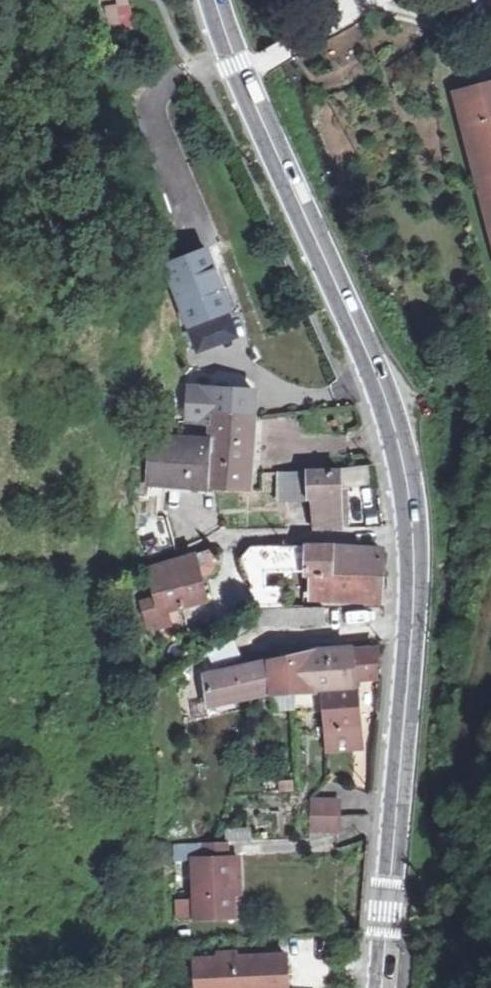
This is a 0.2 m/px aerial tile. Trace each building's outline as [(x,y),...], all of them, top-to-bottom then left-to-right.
[(130,32),(129,0),(112,0),(112,4),(102,5),(104,33),(130,32)] [(459,103),(490,226),(490,94),(459,103)] [(197,320),(240,301),(215,249),(172,265),(197,320)] [(183,423),(210,423),(229,404),(264,409),(266,385),(186,383),(183,423)] [(208,487),(260,485),(264,409),(229,404),(210,423),(211,435),(208,487)] [(146,483),(208,487),(211,435),(151,430),(146,483)] [(331,521),(360,521),(356,458),(324,462),(324,489),(328,488),(331,521)] [(324,489),(324,462),(296,466),(298,488),(324,489)] [(261,600),(301,600),(301,579),(285,579),(284,560),(329,562),(329,571),(390,566),(390,539),(271,541),(258,553),(261,600)] [(157,567),(167,599),(160,600),(172,634),(200,622),(192,595),(239,576),(230,543),(157,567)] [(390,566),(329,571),(330,587),(341,587),(343,593),(389,590),(390,566)] [(340,618),(340,602),(314,601),(314,618),(340,618)] [(278,692),(335,686),(370,681),(369,670),(367,643),(334,646),(321,648),(322,655),(283,654),(283,648),(266,649),(266,657),(219,665),(221,694),(278,692)] [(335,686),(338,742),(373,739),(370,681),(335,686)] [(355,799),(326,802),(326,812),(356,810),(355,799)] [(356,810),(326,812),(327,835),(357,831),(356,810)] [(207,861),(211,922),(246,919),(244,886),(257,886),(254,861),(242,861),(242,842),(220,843),(218,862),(207,861)] [(210,987),(226,987),(265,986),(264,980),(301,978),(299,947),(208,953),(210,987)]
